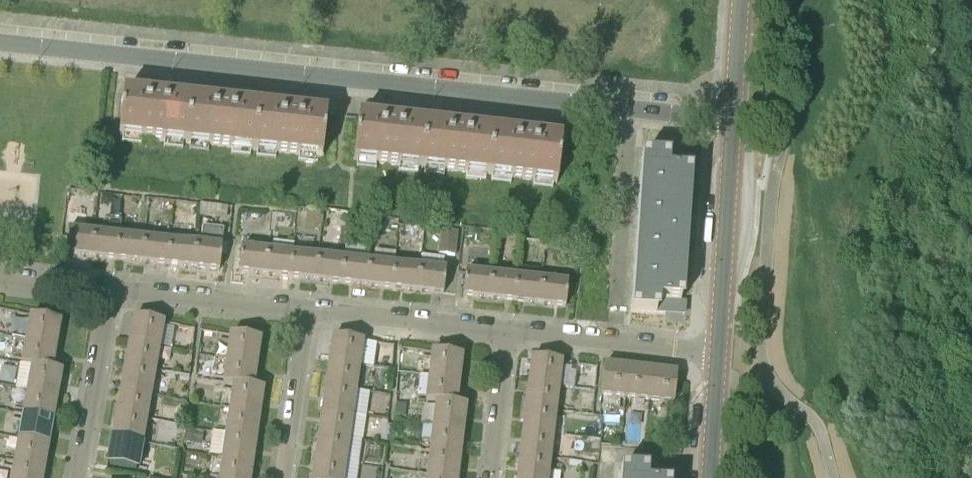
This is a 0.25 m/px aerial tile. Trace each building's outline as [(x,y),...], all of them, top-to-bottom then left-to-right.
[(187,145),(191,102),(164,99),(164,96),(150,94),(150,97),(123,94),(118,138),(187,145)] [(217,105),(191,102),(187,145),(254,152),(258,109),(231,106),(232,103),(218,102),(217,105)] [(258,109),(254,152),(321,159),(326,116),(299,113),(299,110),(285,109),(285,112),(258,109)] [(422,170),(427,127),(399,124),(399,121),(385,119),(385,122),(358,119),(353,162),(422,170)] [(453,130),(427,127),(422,170),(489,177),(493,134),(467,131),(467,128),(453,127),(453,130)] [(493,134),(489,177),(557,184),(561,141),(534,138),(534,135),(520,134),(520,137),(493,134)] [(642,157),(631,312),(666,315),(667,302),(681,303),(689,173),(675,172),(676,159),(642,157)] [(109,195),(101,194),(100,203),(108,204),(109,195)] [(372,218),(372,216),(363,216),(362,225),(372,225),(372,218)] [(142,262),(144,239),(139,238),(140,223),(121,221),(119,236),(117,259),(142,262)] [(201,245),(195,244),(192,267),(219,270),(221,247),(222,229),(202,228),(201,245)] [(92,257),(94,233),(68,231),(65,254),(92,257)] [(455,256),(458,233),(441,231),(438,254),(455,256)] [(117,259),(119,236),(94,233),(92,257),(117,259)] [(167,265),(170,241),(144,239),(142,262),(167,265)] [(192,267),(195,244),(170,241),(167,265),(192,267)] [(265,275),(268,252),(241,249),(239,272),(265,275)] [(392,289),(394,265),(395,253),(370,250),(369,262),(366,286),(392,289)] [(290,278),(293,254),(268,252),(265,275),(290,278)] [(316,281),(318,257),(293,254),(290,278),(316,281)] [(444,270),(445,258),(426,256),(425,268),(444,270)] [(341,283),(343,260),(318,257),(316,281),(341,283)] [(366,286),(369,262),(343,260),(341,283),(366,286)] [(417,291),(419,268),(394,265),(392,289),(417,291)] [(419,268),(417,291),(443,294),(446,271),(419,268)] [(489,299),(492,275),(465,273),(463,296),(489,299)] [(514,301),(517,278),(492,275),(489,299),(514,301)] [(539,304),(542,281),(517,278),(514,301),(539,304)] [(542,281),(539,304),(566,307),(568,284),(542,281)] [(26,340),(56,345),(60,321),(30,316),(26,340)] [(134,317),(129,342),(159,347),(163,322),(134,317)] [(226,359),(256,363),(260,339),(230,335),(226,359)] [(329,362),(359,366),(362,342),(332,337),(329,362)] [(32,366),(51,369),(56,345),(26,340),(22,364),(32,366)] [(159,347),(129,342),(125,366),(155,371),(159,347)] [(432,353),(429,377),(459,380),(462,356),(432,353)] [(223,383),(233,384),(253,387),(256,363),(226,359),(223,383)] [(531,359),(528,384),(558,387),(561,362),(531,359)] [(325,386),(355,390),(359,366),(329,362),(325,386)] [(27,390),(57,395),(61,371),(51,369),(32,366),(27,390)] [(155,371),(125,366),(121,390),(150,395),(155,371)] [(625,399),(628,369),(603,366),(600,396),(625,399)] [(577,391),(578,369),(566,369),(566,390),(577,391)] [(649,401),(652,371),(628,369),(625,399),(649,401)] [(677,374),(652,371),(649,401),(674,404),(676,384),(677,374)] [(426,401),(436,402),(456,404),(459,380),(429,377),(426,401)] [(229,408),(260,413),(263,389),(253,387),(233,384),(229,408)] [(558,387),(528,384),(526,408),(555,411),(558,387)] [(322,410),(352,415),(355,390),(325,386),(322,410)] [(23,414),(53,419),(57,395),(27,390),(23,414)] [(150,395),(121,390),(117,413),(146,419),(150,395)] [(466,405),(456,404),(436,402),(433,426),(463,430),(466,405)] [(226,432),(256,437),(260,413),(229,408),(226,432)] [(555,411),(526,408),(523,432),(553,435),(555,411)] [(186,424),(188,411),(176,410),(174,422),(186,424)] [(318,435),(348,439),(352,415),(322,410),(318,435)] [(146,419),(117,413),(112,437),(142,442),(146,419)] [(19,438),(49,443),(53,419),(23,414),(19,438)] [(463,430),(433,426),(430,450),(460,454),(463,430)] [(202,446),(204,433),(187,430),(185,443),(202,446)] [(222,457),(253,461),(256,437),(226,432),(222,457)] [(553,435),(523,432),(520,456),(550,459),(553,435)] [(565,456),(569,436),(560,434),(557,454),(565,456)] [(315,459),(345,463),(348,439),(318,435),(315,459)] [(142,442),(112,437),(108,462),(137,467),(142,442)] [(15,462),(44,467),(49,443),(19,438),(15,462)] [(430,450),(427,475),(456,477),(457,477),(460,454),(430,450)] [(520,456),(517,477),(547,477),(550,459),(520,456)] [(253,461),(222,457),(219,477),(250,477),(253,461)] [(315,459),(312,477),(343,477),(345,463),(315,459)] [(44,467),(15,462),(12,477),(42,477),(44,467)]
